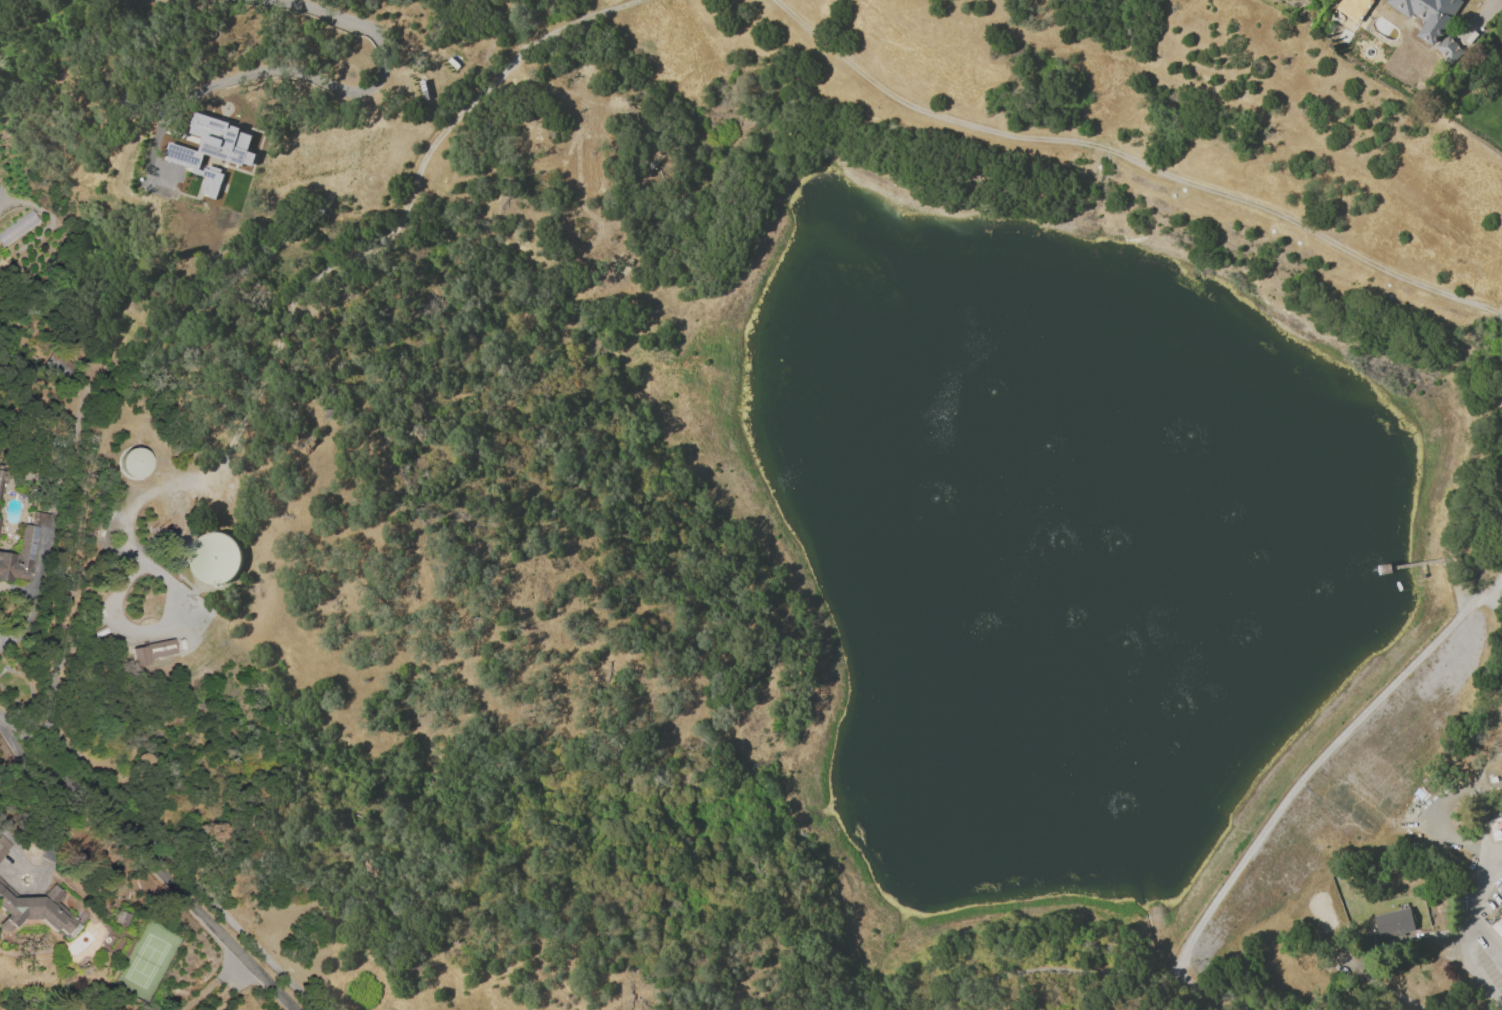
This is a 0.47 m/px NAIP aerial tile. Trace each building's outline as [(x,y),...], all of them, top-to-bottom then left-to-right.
[(1338,2),(1339,0),(1362,0),(1350,19),(1338,11),(1342,5),(1338,2)] [(1387,3),(1389,0),(1460,0),(1462,1),(1433,46),(1417,36),(1426,22),(1412,13),(1410,17),(1387,3)] [(1449,34),(1464,53),(1449,65),(1433,47),(1449,34)] [(251,133),(227,127),(228,121),(192,112),(188,133),(199,136),(196,150),(167,143),(163,161),(192,168),(191,173),(204,176),(199,194),(216,198),(222,171),(199,165),(202,155),(251,167),(255,153),(247,151),(251,133)] [(125,475),(121,472),(119,468),(118,463),(118,458),(120,453),(124,450),(128,447),(133,446),(138,447),(143,450),(147,454),(149,459),(149,464),(147,469),(144,474),(139,477),(134,478),(129,477),(125,475)] [(11,582),(0,581),(0,551),(18,554),(23,524),(31,525),(33,512),(53,515),(51,528),(40,527),(31,581),(12,578),(11,582)] [(199,581),(193,575),(189,567),(187,559),(188,551),(192,543),(197,536),(205,532),(214,531),(223,532),(231,537),(237,544),(240,552),(241,561),(238,570),(232,578),(225,583),(216,585),(207,584),(199,581)] [(173,639),(176,653),(148,659),(149,664),(135,667),(131,647),(173,639)] [(8,852),(0,860),(0,833),(13,845),(7,851),(8,852)] [(5,935),(0,929),(0,921),(2,919),(0,917),(0,879),(19,898),(42,897),(55,885),(64,895),(57,902),(72,918),(73,917),(73,918),(83,908),(91,916),(81,926),(82,927),(70,938),(69,938),(67,940),(63,936),(64,935),(58,928),(55,931),(53,930),(51,932),(38,919),(21,919),(5,935)] [(1410,908),(1414,927),(1379,936),(1374,916),(1410,908)] [(113,921),(125,926),(129,915),(117,910),(113,921)] [(1491,927),(1501,917),(1501,939),(1491,927)]
